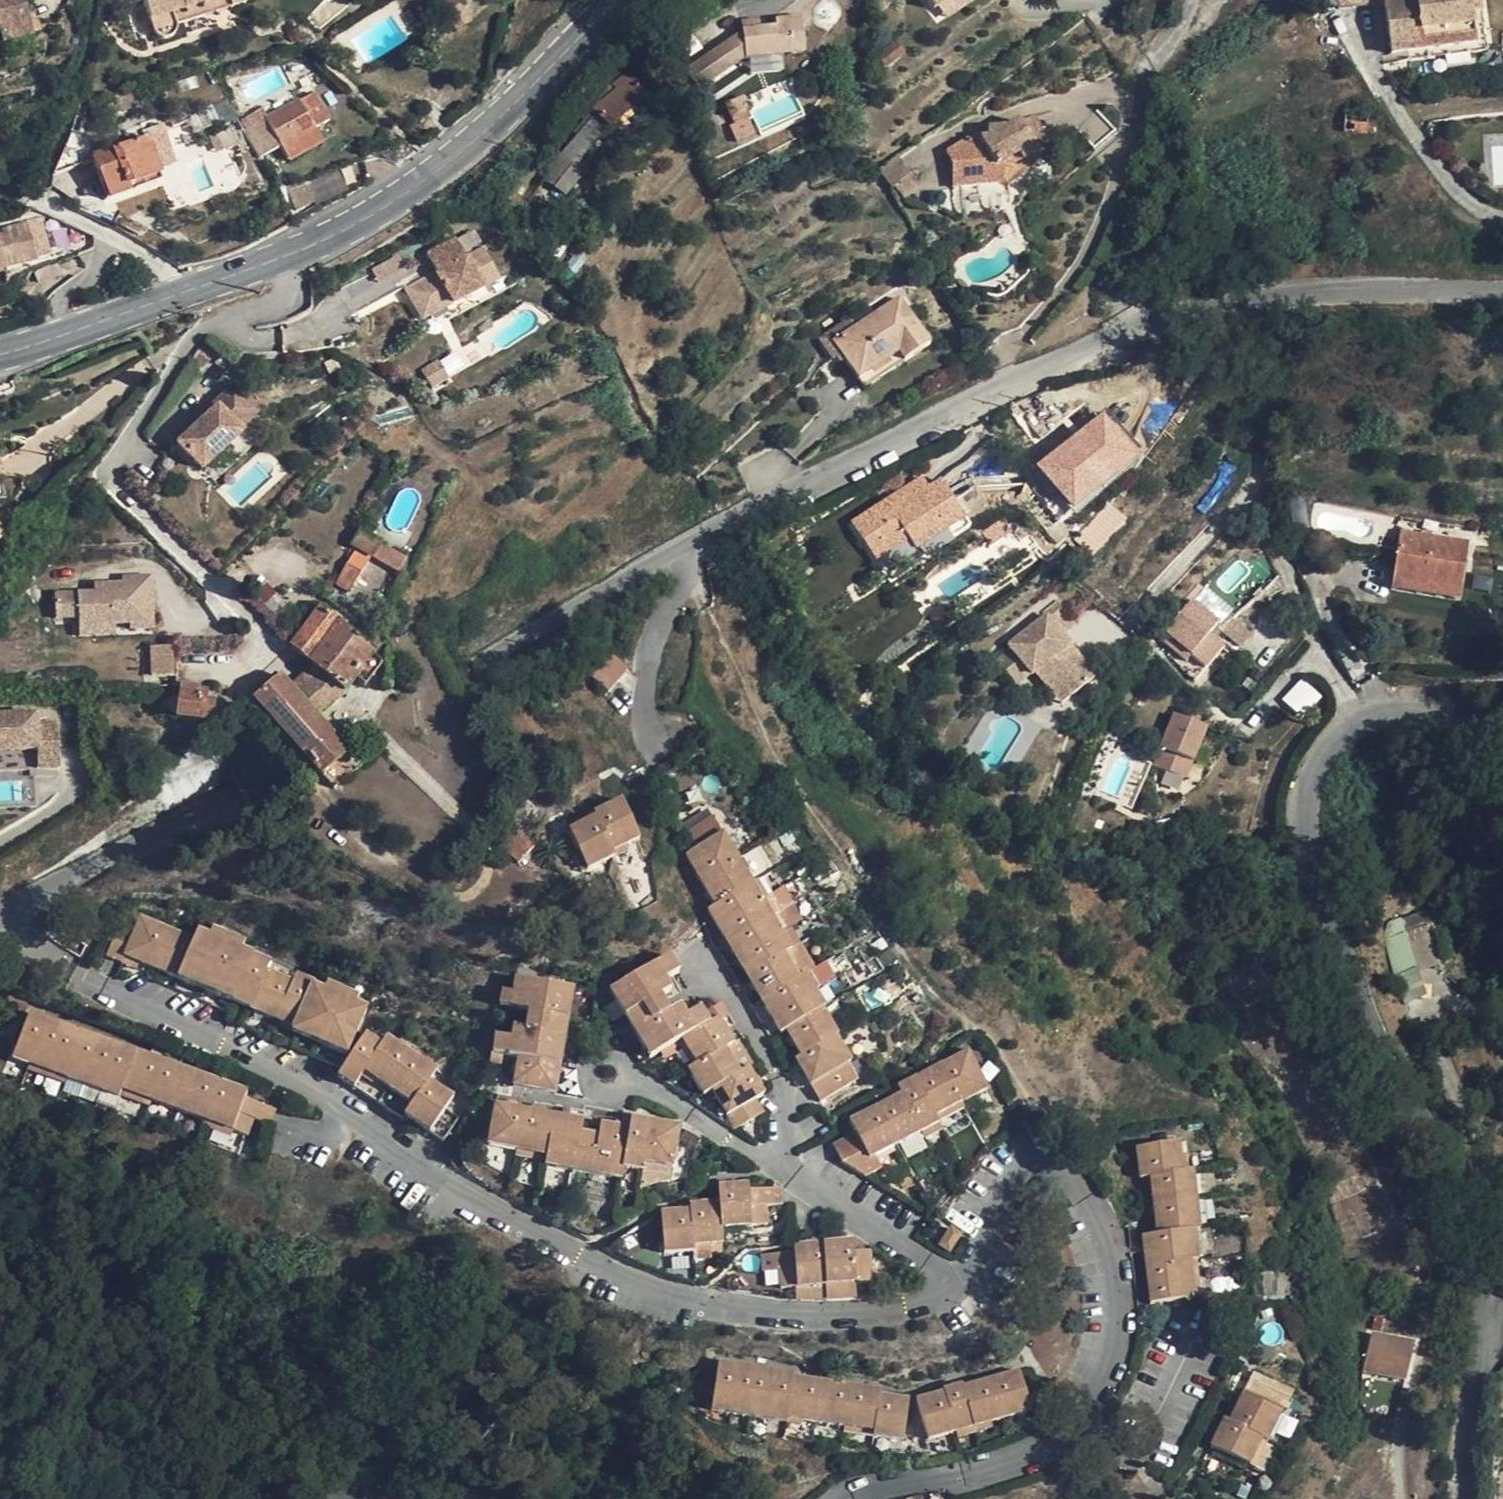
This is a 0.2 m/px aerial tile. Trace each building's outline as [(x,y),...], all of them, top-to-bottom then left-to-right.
[(1,24),(0,25),(0,29),(4,42),(34,32),(26,0),(0,0),(0,22),(1,24)] [(150,16),(154,28),(157,32),(163,35),(170,34),(175,30),(176,27),(176,21),(203,13),(200,1),(202,0),(146,0),(150,16)] [(200,1),(203,13),(244,1),(244,0),(202,0),(200,1)] [(939,4),(946,14),(965,0),(944,0),(939,4)] [(1480,0),(1388,0),(1384,0),(1391,56),(1473,45),(1470,14),(1481,13),(1480,0)] [(775,26),(760,28),(743,29),(684,70),(699,91),(744,60),(803,54),(800,17),(775,19),(775,26)] [(742,21),(743,29),(760,28),(759,20),(742,21)] [(903,58),(894,44),(875,56),(884,70),(903,58)] [(610,81),(596,96),(602,104),(594,111),(596,115),(606,128),(645,96),(633,78),(627,82),(623,76),(614,84),(610,81)] [(267,120),(282,148),(314,129),(328,121),(314,94),(267,120)] [(724,104),(740,140),(755,134),(739,97),(724,104)] [(1109,142),(1129,123),(1110,101),(1089,120),(1109,142)] [(1368,112),(1347,110),(1345,133),(1367,136),(1368,112)] [(578,161),(606,128),(596,115),(551,169),(561,179),(555,188),(563,196),(586,169),(578,161)] [(1035,119),(1019,123),(1036,154),(1051,146),(1035,119)] [(1037,157),(1036,154),(1019,123),(1008,130),(988,131),(988,141),(964,144),(946,155),(951,166),(952,192),(957,221),(1000,211),(996,187),(998,183),(1000,179),(1000,172),(999,168),(1018,157),(1022,165),(1037,157)] [(322,142),(314,129),(282,148),(289,161),(322,142)] [(147,139),(94,156),(108,199),(162,181),(147,139)] [(895,187),(911,174),(899,159),(879,170),(892,190),(895,187)] [(905,200),(920,186),(911,174),(895,187),(905,200)] [(3,270),(4,268),(52,254),(42,217),(30,220),(29,223),(7,228),(8,232),(0,234),(0,271),(3,270)] [(1004,240),(1014,235),(1010,225),(999,230),(1004,240)] [(461,236),(433,253),(443,270),(412,288),(429,319),(505,277),(488,246),(471,255),(461,236)] [(898,355),(904,363),(931,346),(900,300),(856,329),(834,343),(846,361),(859,380),(898,355)] [(827,331),(834,343),(856,329),(849,318),(827,331)] [(839,365),(846,361),(834,343),(820,352),(828,365),(836,360),(839,365)] [(478,352),(453,372),(466,387),(490,367),(478,352)] [(865,389),(904,363),(898,355),(859,380),(865,389)] [(453,372),(439,384),(452,399),(466,387),(453,372)] [(238,435),(215,409),(174,444),(197,471),(238,435)] [(1040,473),(1072,514),(1141,462),(1131,448),(1124,454),(1101,425),(1040,473)] [(249,449),(238,435),(197,471),(208,484),(249,449)] [(920,481),(885,503),(892,514),(926,491),(920,481)] [(885,503),(852,525),(875,562),(908,542),(920,561),(970,529),(965,522),(939,483),(926,491),(892,514),(885,503)] [(1010,526),(991,542),(1002,554),(1020,538),(1010,526)] [(357,553),(337,585),(350,593),(373,558),(399,575),(405,562),(362,534),(353,549),(357,553)] [(1393,583),(1462,592),(1469,546),(1400,535),(1393,583)] [(78,624),(116,623),(131,622),(130,630),(154,629),(153,576),(123,578),(122,584),(96,585),(96,594),(56,595),(56,620),(77,619),(78,624)] [(1460,603),(1462,592),(1393,583),(1391,592),(1460,603)] [(1017,636),(1001,646),(1013,665),(1029,655),(1035,664),(1036,665),(1040,663),(1052,655),(1074,691),(1099,675),(1076,639),(1067,644),(1061,634),(1070,630),(1086,620),(1070,594),(1053,605),(1056,610),(1017,634),(1017,636)] [(1182,672),(1196,684),(1225,651),(1198,626),(1205,617),(1188,602),(1156,636),(1187,665),(1182,672)] [(381,646),(371,637),(345,616),(338,624),(322,611),(294,651),(314,668),(322,675),(294,695),(289,689),(276,675),(253,696),(334,793),(359,772),(315,719),(344,695),(381,646)] [(1235,621),(1221,633),(1238,650),(1251,638),(1235,621)] [(116,623),(78,624),(77,636),(116,635),(116,623)] [(1070,630),(1061,634),(1067,644),(1076,639),(1070,630)] [(150,676),(175,675),(175,650),(150,651),(150,676)] [(608,689),(626,667),(608,652),(590,673),(608,689)] [(1029,655),(1013,665),(1019,673),(1035,664),(1029,655)] [(1052,655),(1040,663),(1062,698),(1074,691),(1052,655)] [(314,668),(289,689),(294,695),(322,675),(314,668)] [(1282,698),(1301,716),(1321,696),(1302,678),(1282,698)] [(186,691),(184,723),(210,725),(212,693),(186,691)] [(0,712),(0,768),(61,764),(59,717),(38,719),(38,710),(0,712)] [(1204,735),(1173,723),(1153,773),(1185,785),(1204,735)] [(593,813),(595,818),(569,831),(584,869),(611,857),(610,851),(637,839),(621,802),(593,813)] [(533,847),(506,823),(493,839),(490,842),(515,865),(533,847)] [(787,949),(721,834),(684,854),(713,904),(706,908),(779,1034),(785,1030),(799,1055),(794,1059),(817,1101),(854,1080),(845,1065),(848,1063),(833,1037),(837,1036),(803,977),(797,982),(782,954),(787,949)] [(366,1008),(354,1004),(322,990),(309,984),(311,979),(294,972),(291,980),(266,971),(268,964),(239,950),(208,937),(195,931),(192,939),(137,917),(131,933),(118,927),(104,956),(120,964),(124,956),(140,963),(276,1019),(292,1027),(290,1033),(303,1038),(305,1030),(336,1043),(333,1050),(346,1055),(366,1008)] [(211,928),(208,937),(239,950),(242,942),(211,928)] [(1416,968),(1406,929),(1384,935),(1394,974),(1416,968)] [(136,970),(140,963),(124,956),(120,964),(136,970)] [(666,957),(629,978),(615,987),(620,995),(613,998),(643,1049),(650,1045),(655,1054),(681,1038),(695,1064),(686,1069),(701,1096),(712,1090),(733,1129),(762,1114),(754,1099),(761,1095),(746,1068),(737,1073),(723,1049),(731,1043),(717,1018),(706,1022),(697,1008),(682,1016),(677,1005),(666,1012),(657,996),(668,991),(662,980),(676,972),(666,957)] [(552,1054),(560,1055),(570,999),(563,998),(564,987),(515,979),(513,991),(509,1008),(528,1012),(525,1028),(512,1026),(510,1039),(507,1058),(517,1060),(511,1086),(554,1093),(558,1065),(550,1065),(552,1054)] [(325,982),(322,990),(354,1004),(356,995),(325,982)] [(573,988),(564,987),(563,998),(570,999),(573,988)] [(608,990),(613,998),(620,995),(615,987),(608,990)] [(499,1007),(509,1008),(513,991),(501,989),(499,1007)] [(28,1064),(65,1078),(118,1098),(121,1090),(149,1101),(202,1120),(232,1130),(246,1135),(252,1119),(268,1124),(274,1109),(243,1097),(245,1092),(28,1012),(12,1058),(28,1064)] [(272,1025),(290,1033),(292,1027),(276,1019),(272,1025)] [(303,1038),(333,1050),(336,1043),(305,1030),(303,1038)] [(379,1043),(363,1033),(335,1076),(400,1118),(403,1115),(442,1140),(456,1117),(444,1109),(452,1097),(427,1080),(435,1069),(385,1035),(379,1043)] [(493,1036),(490,1054),(501,1056),(507,1058),(510,1039),(493,1036)] [(649,1057),(655,1054),(650,1045),(643,1049),(649,1057)] [(936,1123),(935,1120),(932,1115),(960,1102),(984,1088),(965,1052),(895,1088),(898,1096),(848,1122),(866,1159),(936,1123)] [(499,1067),(501,1056),(490,1054),(489,1064),(499,1067)] [(558,1065),(560,1055),(552,1054),(550,1065),(558,1065)] [(62,1085),(65,1078),(28,1064),(25,1071),(62,1085)] [(147,1108),(149,1101),(121,1090),(118,1098),(147,1108)] [(962,1107),(960,1102),(932,1115),(935,1120),(962,1107)] [(580,1133),(582,1120),(492,1104),(485,1145),(544,1156),(543,1166),(620,1179),(622,1168),(640,1171),(642,1163),(672,1168),(678,1129),(629,1120),(627,1129),(598,1124),(597,1135),(580,1133)] [(229,1138),(232,1130),(202,1120),(200,1127),(229,1138)] [(1187,1261),(1195,1260),(1192,1231),(1197,1230),(1190,1170),(1179,1172),(1175,1144),(1135,1148),(1138,1178),(1148,1177),(1156,1235),(1141,1236),(1150,1304),(1191,1299),(1187,1261)] [(661,1253),(691,1251),(690,1244),(709,1243),(720,1243),(719,1227),(766,1224),(764,1206),(780,1204),(780,1188),(747,1189),(747,1184),(716,1186),(717,1201),(687,1203),(687,1210),(660,1212),(661,1253)] [(958,1235),(948,1228),(937,1245),(948,1251),(958,1235)] [(779,1286),(793,1286),(823,1285),(853,1282),(868,1282),(867,1251),(852,1252),(851,1241),(791,1244),(792,1252),(759,1255),(759,1270),(777,1269),(779,1286)] [(709,1251),(709,1243),(690,1244),(691,1251),(709,1251)] [(1200,1299),(1195,1260),(1187,1261),(1191,1299),(1200,1299)] [(853,1297),(853,1282),(823,1285),(824,1298),(853,1297)] [(824,1298),(823,1285),(793,1286),(794,1299),(824,1298)] [(1403,1381),(1411,1344),(1369,1334),(1360,1370),(1403,1381)] [(870,1431),(870,1437),(899,1441),(906,1401),(877,1396),(879,1391),(791,1378),(791,1374),(716,1363),(709,1411),(785,1424),(786,1418),(799,1420),(841,1427),(870,1431)] [(941,1389),(942,1392),(914,1399),(925,1438),(1029,1411),(1018,1371),(962,1387),(961,1384),(941,1389)] [(1241,1396),(1227,1423),(1222,1419),(1208,1448),(1245,1466),(1258,1440),(1264,1443),(1277,1414),(1241,1396)] [(841,1432),(870,1437),(870,1431),(841,1427),(841,1432)]
